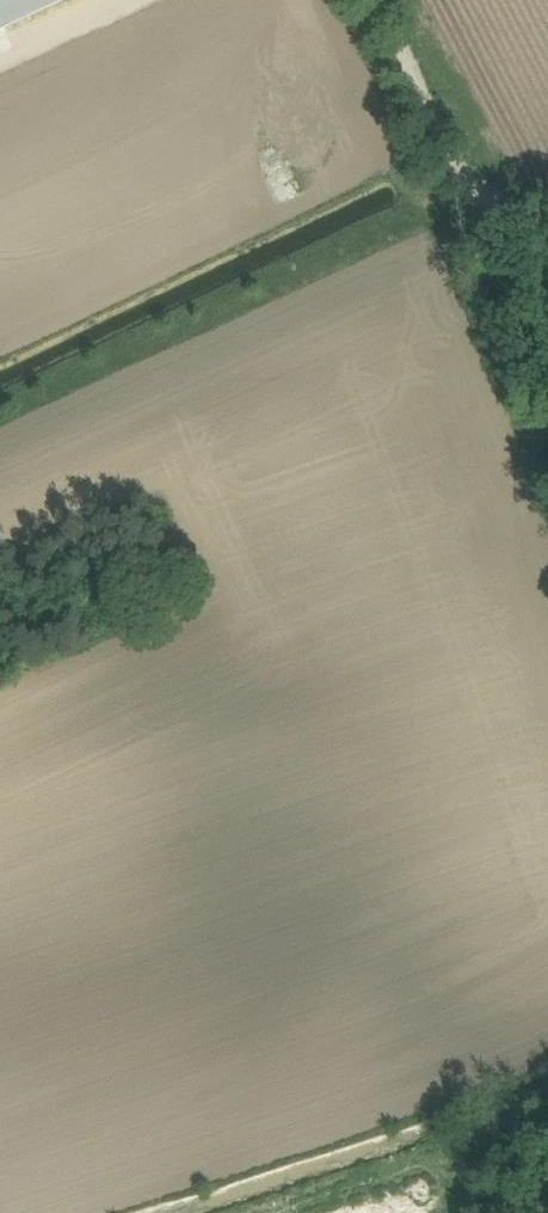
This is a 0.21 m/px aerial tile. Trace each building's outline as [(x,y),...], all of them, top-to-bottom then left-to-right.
[(58,0),(0,0),(0,28),(58,0)]
